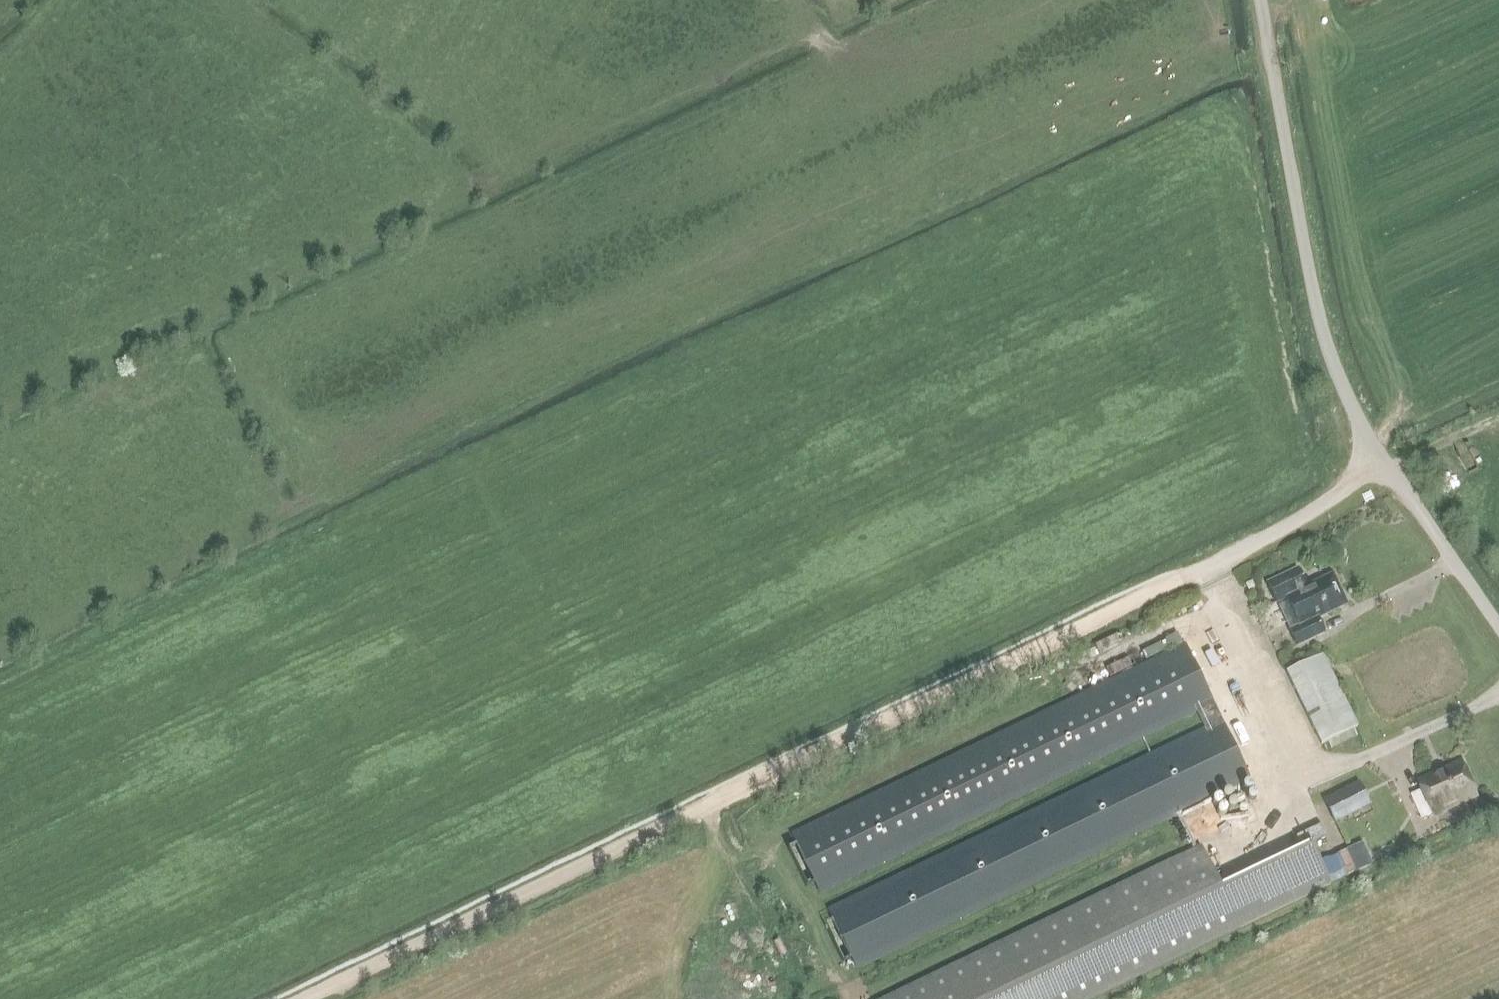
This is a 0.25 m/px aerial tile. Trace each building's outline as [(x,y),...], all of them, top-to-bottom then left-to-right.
[(1346,605),(1332,575),(1306,588),(1297,570),(1267,584),(1276,603),(1285,599),(1299,627),(1290,631),(1297,646),(1324,633),(1317,618),(1346,605)] [(1176,634),(1164,639),(1165,641),(1141,652),(1145,660),(1181,643),(1176,634)] [(1205,729),(828,909),(856,967),(1249,779),(1222,721),(1221,722),(1212,704),(1213,703),(1185,645),(791,834),(819,891),(1197,711),(1205,729)] [(1357,727),(1322,655),(1286,672),(1321,744),(1357,727)] [(1477,797),(1462,764),(1420,782),(1435,816),(1477,797)] [(1362,807),(1351,785),(1323,798),(1334,821),(1362,807)] [(1373,863),(1398,854),(1389,829),(1363,839),(1373,863)] [(880,998),(1092,998),(1331,885),(1311,844),(1221,887),(1201,846),(880,998)]
